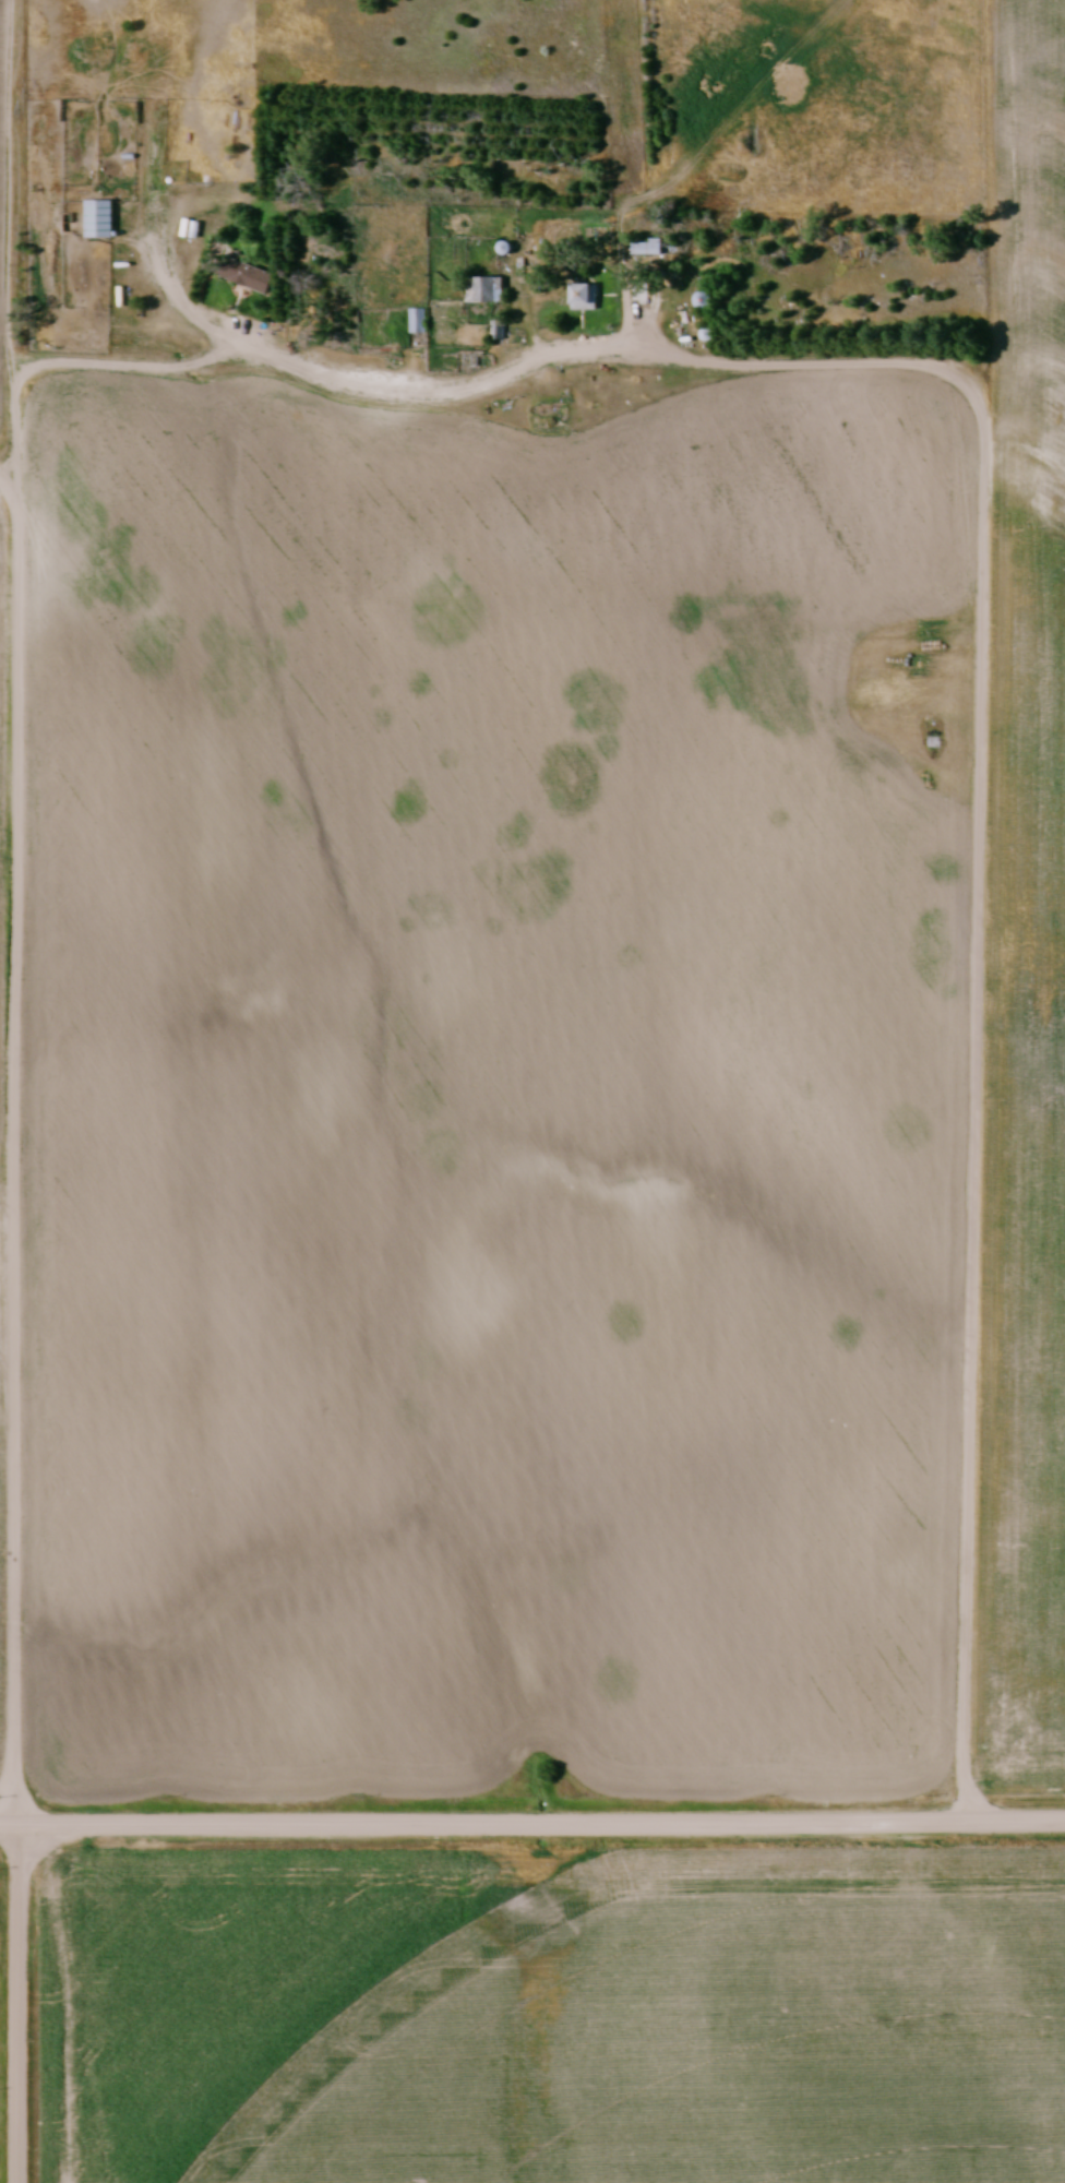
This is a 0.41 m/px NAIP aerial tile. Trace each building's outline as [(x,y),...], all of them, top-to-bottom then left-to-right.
[(116,201),(88,201),(88,239),(116,239),(116,201)] [(676,256),(675,246),(664,247),(664,239),(631,242),(633,259),(676,256)] [(278,276),(232,258),(225,278),(270,295),(278,276)] [(469,303),(506,303),(506,277),(469,277),(469,303)] [(576,310),(600,310),(600,284),(576,284),(576,310)] [(714,290),(699,295),(704,310),(718,306),(714,290)] [(428,333),(428,309),(412,309),(412,333),(428,333)] [(494,341),(509,341),(509,322),(494,322),(494,341)] [(952,727),(913,727),(913,738),(952,738),(952,727)]
